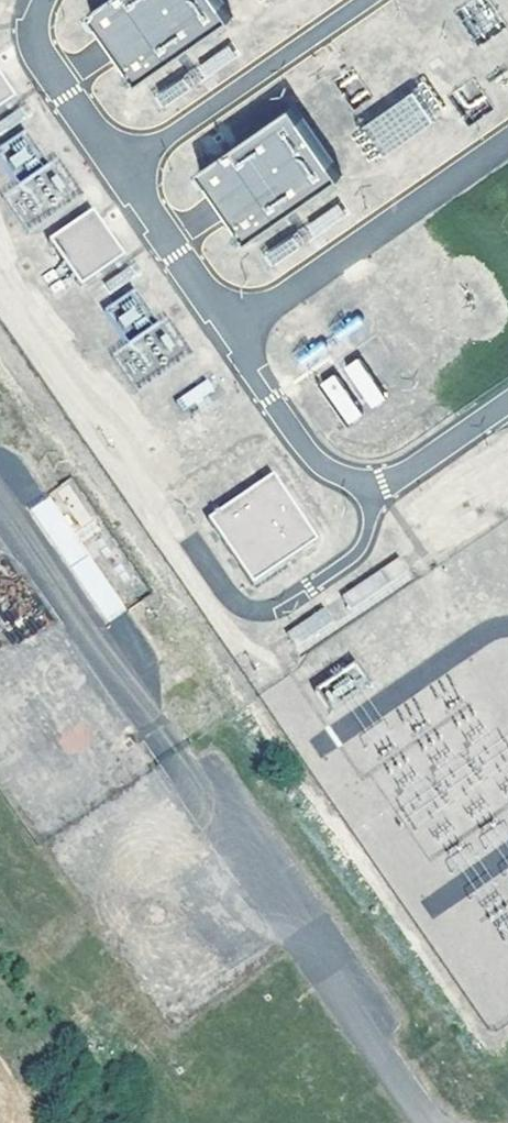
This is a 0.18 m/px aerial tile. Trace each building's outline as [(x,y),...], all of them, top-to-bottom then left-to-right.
[(93,15),(143,84),(235,20),(221,0),(114,0),(93,15)] [(474,39),(501,28),(489,0),(471,0),(460,5),(474,39)] [(161,107),(239,62),(230,46),(151,91),(161,107)] [(452,91),(470,120),(492,106),(474,77),(452,91)] [(410,92),(433,116),(445,104),(421,80),(410,92)] [(410,92),(362,126),(384,156),(432,122),(410,92)] [(294,109),(202,173),(251,243),(343,179),(294,109)] [(0,144),(0,148),(16,178),(43,164),(26,131),(0,144)] [(79,212),(37,242),(68,286),(110,256),(79,212)] [(126,336),(152,321),(134,289),(108,304),(126,336)] [(367,410),(383,401),(360,356),(344,364),(367,410)] [(336,372),(320,380),(344,426),(360,418),(336,372)] [(69,479),(54,490),(81,528),(97,517),(69,479)] [(272,479),(208,524),(252,587),(316,542),(272,479)] [(65,567),(86,555),(53,496),(31,508),(65,567)] [(69,569),(106,622),(126,608),(88,555),(69,569)] [(352,614),(414,582),(402,559),(340,591),(352,614)] [(285,631),(300,653),(340,626),(326,604),(285,631)] [(355,661),(317,685),(329,705),(367,681),(355,661)]
